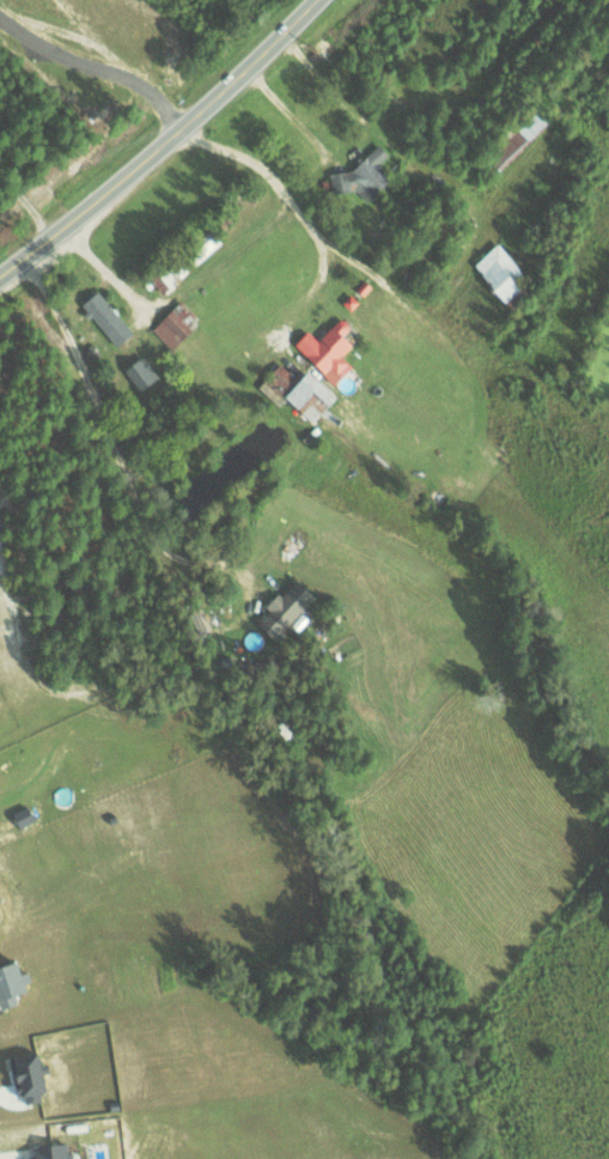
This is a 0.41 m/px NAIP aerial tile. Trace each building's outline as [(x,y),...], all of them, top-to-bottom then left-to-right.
[(390,178),(376,164),(387,154),(376,141),(330,185),(348,204),(358,195),(365,202),(390,178)] [(472,262),(503,305),(530,285),(499,243),(472,262)] [(113,347),(131,334),(98,289),(81,301),(113,347)] [(151,328),(170,348),(200,320),(181,300),(151,328)] [(351,344),(338,332),(345,325),(337,318),(316,341),(305,331),(292,345),(332,381),(348,364),(340,356),(351,344)] [(156,379),(144,356),(121,367),(133,391),(156,379)] [(292,376),(282,366),(270,378),(279,388),(292,376)] [(281,396),(310,422),(333,396),(305,370),(281,396)] [(255,623),(273,639),(313,596),(293,578),(265,608),(267,610),(255,623)]
